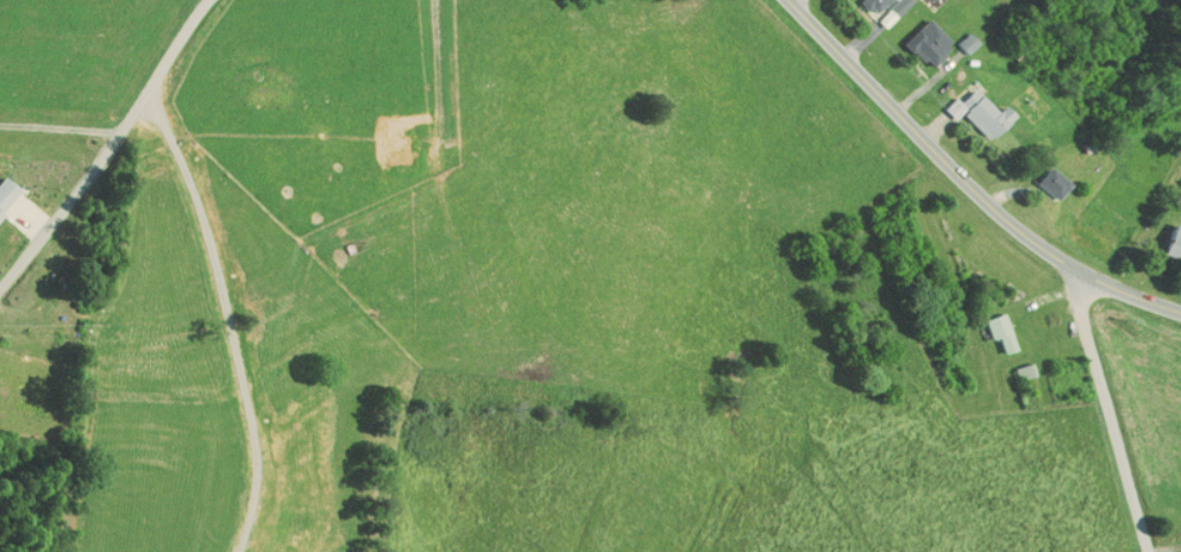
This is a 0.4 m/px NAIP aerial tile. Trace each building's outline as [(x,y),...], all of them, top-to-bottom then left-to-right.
[(862,9),(871,0),(852,0),(862,9)] [(891,0),(873,0),(883,9),(891,0)] [(910,60),(935,38),(911,11),(886,34),(910,60)] [(965,36),(955,24),(941,36),(952,48),(965,36)] [(945,107),(972,131),(995,106),(986,97),(980,104),(955,80),(932,105),(939,112),(945,107)] [(1051,176),(1031,160),(1018,176),(1038,192),(1051,176)] [(11,183),(0,174),(0,197),(11,183)] [(0,196),(0,215),(17,192),(8,186),(0,196)] [(1172,254),(1180,227),(1180,225),(1154,216),(1144,245),(1172,254)] [(973,332),(983,329),(987,346),(1001,343),(993,305),(969,311),(973,332)] [(1023,367),(1019,354),(1000,360),(1004,373),(1023,367)]
